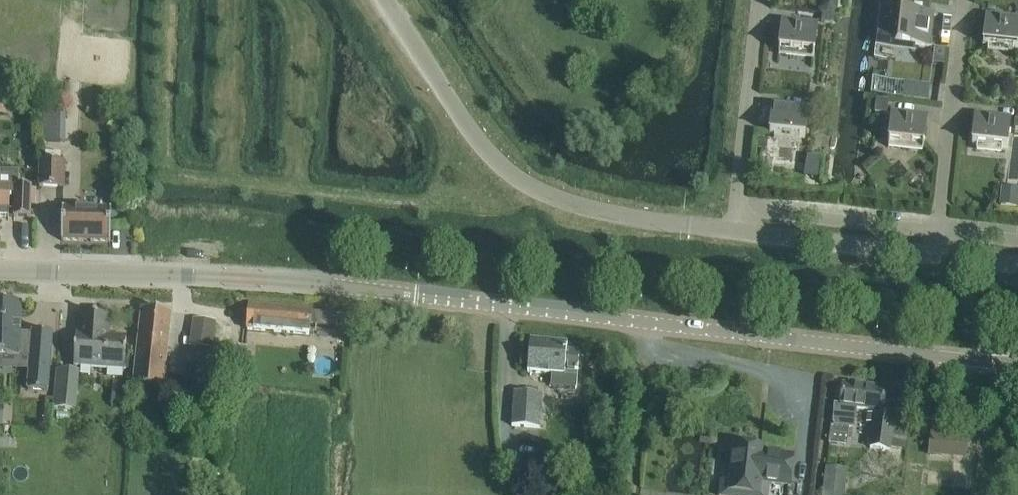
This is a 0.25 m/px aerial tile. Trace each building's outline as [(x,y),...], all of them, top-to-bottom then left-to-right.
[(822,2),(823,10),(831,12),(838,7),(836,0),(824,0),(822,2)] [(880,41),(935,47),(935,46),(929,45),(932,16),(938,17),(938,16),(929,15),(930,2),(912,0),(885,0),(880,41)] [(822,13),(821,21),(833,23),(834,15),(822,13)] [(983,44),(1017,48),(1017,20),(986,16),(983,44)] [(782,21),(778,56),(780,56),(780,49),(813,53),(812,59),(813,60),(817,25),(782,21)] [(935,47),(933,60),(944,61),(946,47),(935,46),(935,47)] [(895,77),(893,93),(905,94),(907,79),(895,77)] [(875,99),(874,112),(886,113),(888,100),(875,99)] [(773,105),(770,133),(805,137),(808,109),(773,105)] [(892,113),(888,148),(889,148),(890,141),(922,145),(922,151),(923,152),(927,117),(892,113)] [(43,142),(65,142),(66,114),(43,114),(43,142)] [(975,115),(972,144),(1007,148),(1010,119),(975,115)] [(33,185),(58,185),(59,159),(34,158),(33,185)] [(9,216),(10,188),(1,187),(1,172),(0,172),(0,215),(9,216)] [(16,186),(14,216),(31,217),(33,187),(16,186)] [(999,204),(1017,206),(1017,195),(1001,193),(999,204)] [(91,239),(91,241),(110,241),(111,209),(62,207),(62,240),(84,241),(84,239),(91,239)] [(30,357),(28,389),(48,391),(53,332),(33,330),(32,334),(20,334),(21,303),(0,303),(0,357),(30,357)] [(278,333),(281,307),(250,305),(247,331),(278,333)] [(281,307),(278,333),(309,336),(312,310),(281,307)] [(142,308),(139,328),(134,385),(164,389),(169,331),(171,311),(142,308)] [(124,369),(125,357),(126,337),(109,336),(111,317),(80,315),(79,334),(77,334),(74,366),(124,369)] [(195,320),(191,343),(212,346),(215,323),(195,320)] [(566,351),(567,341),(530,338),(528,358),(527,370),(552,373),(551,385),(576,387),(579,353),(566,351)] [(77,373),(57,371),(54,407),(74,409),(77,373)] [(115,382),(113,399),(127,401),(129,383),(115,382)] [(883,411),(886,388),(844,383),(841,404),(834,404),(833,423),(852,426),(855,407),(875,410),(870,447),(890,450),(894,416),(882,414),(882,411),(883,411)] [(516,394),(513,426),(541,428),(543,396),(516,394)] [(939,456),(941,431),(931,430),(929,455),(939,456)] [(754,447),(734,444),(729,492),(758,494),(759,494),(760,482),(790,486),(793,456),(764,453),(754,452),(754,447)] [(826,471),(823,494),(843,494),(846,473),(826,471)]
